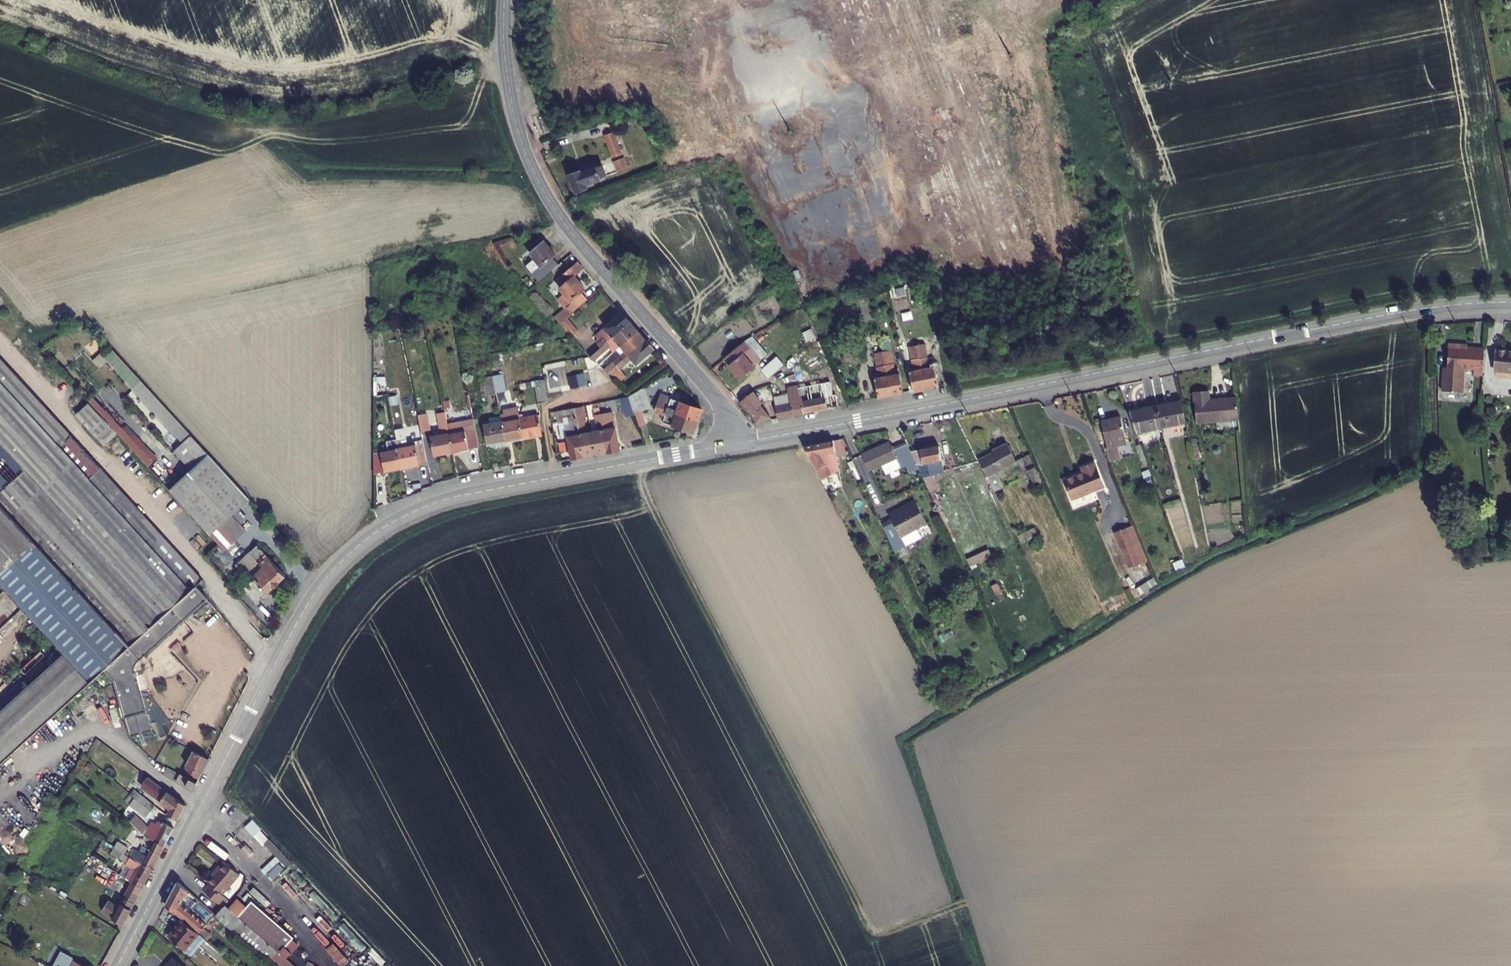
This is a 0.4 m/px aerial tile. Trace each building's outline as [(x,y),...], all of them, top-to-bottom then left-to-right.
[(604,136),(612,158),(621,155),(613,132),(604,136)] [(568,174),(574,191),(591,185),(590,181),(625,168),(622,158),(579,173),(578,171),(568,174)] [(552,242),(538,254),(543,259),(538,264),(544,271),(540,274),(547,281),(567,264),(561,257),(564,255),(552,242)] [(590,270),(584,263),(565,279),(571,286),(569,288),(573,293),(568,298),(575,307),(563,317),(569,324),(576,318),(581,314),(580,313),(596,299),(590,292),(594,289),(583,276),(590,270)] [(630,313),(604,336),(606,339),(604,341),(609,347),(638,322),(630,313)] [(576,318),(569,324),(579,336),(586,330),(576,318)] [(646,331),(638,322),(609,347),(599,355),(604,361),(608,361),(617,354),(614,350),(618,347),(622,352),(625,349),(646,331)] [(654,340),(646,331),(625,349),(630,354),(622,360),(620,357),(611,364),(617,371),(654,340)] [(778,352),(766,338),(758,344),(771,359),(778,352)] [(662,350),(654,340),(617,371),(624,379),(626,377),(629,381),(635,376),(629,368),(641,358),(645,364),(662,350)] [(748,346),(733,359),(739,365),(738,366),(749,378),(771,359),(758,344),(756,341),(748,346)] [(933,344),(926,345),(934,388),(946,386),(940,356),(936,357),(933,344)] [(1461,345),(1448,344),(1446,368),(1443,367),(1442,390),(1461,392),(1462,380),(1463,369),(1473,370),(1473,376),(1482,376),(1484,349),(1460,347),(1461,345)] [(918,370),(922,391),(934,388),(926,345),(918,347),(922,370),(918,370)] [(174,451),(188,466),(205,451),(113,350),(104,359),(182,443),(174,451)] [(899,350),(891,352),(899,395),(911,393),(907,373),(903,374),(899,350)] [(1494,371),(1510,372),(1510,352),(1496,351),(1494,371)] [(883,378),(887,398),(899,395),(891,352),(883,354),(887,377),(883,378)] [(770,371),(776,378),(792,364),(786,357),(770,371)] [(142,658),(207,599),(196,586),(202,581),(0,359),(0,502),(142,658)] [(1473,370),(1463,369),(1462,380),(1473,381),(1473,376),(1473,370)] [(593,373),(585,374),(588,387),(596,386),(593,373)] [(511,374),(501,375),(505,394),(507,406),(517,404),(511,374)] [(585,374),(578,376),(580,388),(588,387),(585,374)] [(501,375),(491,377),(495,396),(505,394),(501,375)] [(553,379),(543,381),(547,403),(557,402),(553,379)] [(651,387),(637,397),(643,413),(650,410),(657,408),(651,387)] [(808,401),(806,390),(796,392),(798,403),(784,406),(786,419),(811,414),(846,406),(843,394),(808,401)] [(1203,392),(1205,422),(1248,419),(1246,399),(1232,400),(1232,398),(1218,399),(1217,391),(1203,392)] [(98,392),(88,402),(168,490),(179,481),(98,392)] [(769,403),(759,392),(748,402),(765,423),(779,420),(767,405),(769,403)] [(706,407),(671,395),(669,402),(667,402),(666,406),(706,421),(711,409),(706,407)] [(637,397),(629,398),(634,417),(644,414),(643,413),(637,397)] [(159,427),(158,427),(150,418),(153,415),(138,399),(133,404),(160,433),(163,431),(159,427)] [(1191,401),(1166,405),(1170,427),(1195,422),(1191,401)] [(88,404),(76,415),(103,446),(116,435),(88,404)] [(1138,411),(1146,432),(1170,427),(1166,405),(1138,411)] [(584,407),(585,411),(593,456),(605,454),(601,432),(593,433),(591,423),(596,422),(593,406),(584,407)] [(702,432),(706,421),(666,406),(664,411),(674,414),(672,422),(702,432)] [(607,430),(601,432),(605,454),(616,452),(609,415),(608,407),(603,408),(607,430)] [(583,408),(564,411),(569,423),(571,438),(577,437),(581,458),(593,456),(585,411),(583,411),(583,408)] [(650,410),(643,413),(644,414),(648,426),(654,424),(650,410)] [(454,412),(446,413),(450,434),(440,436),(443,455),(462,452),(454,414),(454,412)] [(464,412),(454,414),(462,452),(478,449),(474,431),(468,433),(464,412)] [(514,415),(509,416),(514,442),(532,438),(527,414),(527,412),(514,414),(514,415)] [(622,412),(609,415),(616,452),(629,449),(622,412)] [(436,413),(427,415),(430,431),(439,429),(436,413)] [(531,414),(527,414),(532,438),(542,436),(538,417),(532,418),(531,414)] [(547,415),(538,417),(542,436),(551,435),(547,415)] [(499,423),(493,424),(497,445),(514,442),(509,416),(498,418),(499,423)] [(1111,421),(1114,438),(1127,436),(1133,434),(1130,417),(1111,421)] [(482,419),(475,420),(477,431),(484,430),(482,419)] [(412,428),(403,430),(405,439),(411,468),(436,463),(433,443),(416,447),(415,438),(414,438),(412,428)] [(1114,438),(1116,448),(1127,446),(1129,446),(1127,436),(1114,438)] [(397,450),(382,453),(382,474),(411,468),(405,439),(395,441),(397,450)] [(805,447),(823,481),(841,472),(838,457),(849,455),(842,440),(805,447)] [(910,468),(924,461),(920,451),(917,444),(903,450),(899,442),(871,455),(878,471),(905,459),(910,468)] [(989,460),(1005,492),(1013,487),(1008,477),(1015,473),(1013,468),(1025,462),(1016,444),(1002,451),(1003,453),(989,460)] [(924,461),(939,493),(948,488),(941,475),(953,472),(950,460),(952,460),(949,446),(920,451),(924,461)] [(1116,448),(1119,459),(1130,457),(1127,446),(1116,448)] [(191,470),(189,471),(230,517),(249,500),(205,451),(188,466),(191,470)] [(1094,496),(1117,486),(1107,463),(1095,468),(1097,473),(1086,477),(1094,496)] [(1038,471),(1043,483),(1050,479),(1045,468),(1038,471)] [(179,481),(168,490),(210,535),(229,517),(230,517),(189,471),(179,481)] [(1086,499),(1094,496),(1086,477),(1078,481),(1086,499)] [(65,652),(0,712),(0,742),(11,754),(104,670),(113,680),(130,737),(152,731),(134,670),(134,667),(135,665),(137,663),(142,658),(0,502),(0,581),(65,652)] [(895,529),(902,542),(936,524),(925,503),(908,513),(907,511),(898,515),(903,524),(895,529)] [(229,517),(210,535),(224,550),(243,532),(229,517)] [(1125,532),(1139,567),(1149,563),(1156,560),(1143,525),(1125,532)] [(285,576),(257,545),(240,560),(241,561),(237,565),(264,595),(272,587),(274,587),(278,584),(277,582),(285,576)] [(976,559),(979,566),(1000,556),(997,550),(976,559)] [(1139,567),(1146,586),(1157,582),(1149,563),(1139,567)] [(255,603),(264,595),(237,565),(236,566),(250,581),(242,589),(255,603)] [(11,754),(0,742),(0,764),(11,754)] [(209,759),(193,751),(183,772),(199,779),(209,759)] [(123,781),(88,754),(86,758),(120,785),(123,781)] [(180,774),(167,767),(163,774),(176,781),(180,774)] [(183,772),(181,775),(189,778),(197,783),(199,779),(183,772)] [(185,785),(189,778),(181,775),(180,774),(176,781),(185,785)] [(185,805),(148,777),(145,781),(143,778),(139,783),(161,800),(160,802),(170,809),(167,814),(178,820),(185,805)] [(197,783),(189,778),(185,785),(193,790),(197,783)] [(155,806),(134,790),(130,795),(134,798),(150,811),(155,806)] [(145,818),(150,811),(134,798),(129,805),(145,818)] [(148,828),(135,816),(130,821),(147,837),(164,847),(173,828),(158,821),(156,824),(152,822),(148,828)] [(152,869),(164,847),(147,837),(141,848),(140,847),(138,851),(134,849),(129,857),(152,869)] [(126,847),(116,841),(112,848),(122,853),(126,847)] [(122,853),(112,848),(109,852),(126,863),(119,874),(131,881),(130,882),(142,889),(152,869),(129,857),(129,858),(122,854),(122,853)] [(243,872),(228,859),(211,880),(214,882),(208,889),(222,901),(228,894),(226,892),(243,872)] [(192,889),(182,881),(170,903),(189,919),(209,936),(212,938),(216,933),(207,925),(219,912),(200,896),(198,899),(191,892),(192,889)] [(123,924),(142,889),(130,882),(118,906),(107,900),(101,911),(123,924)] [(241,896),(232,906),(229,904),(220,914),(281,965),(301,965),(290,956),(295,950),(289,945),(297,935),(255,899),(250,904),(241,896)] [(195,953),(209,936),(189,919),(179,930),(177,929),(173,934),(195,953)] [(227,942),(216,933),(212,938),(222,947),(227,942)] [(57,950),(54,955),(63,960),(61,963),(66,965),(84,965),(74,961),(72,957),(57,950)] [(169,965),(173,965),(180,958),(178,956),(169,965)] [(180,958),(173,965),(190,965),(180,958)]
